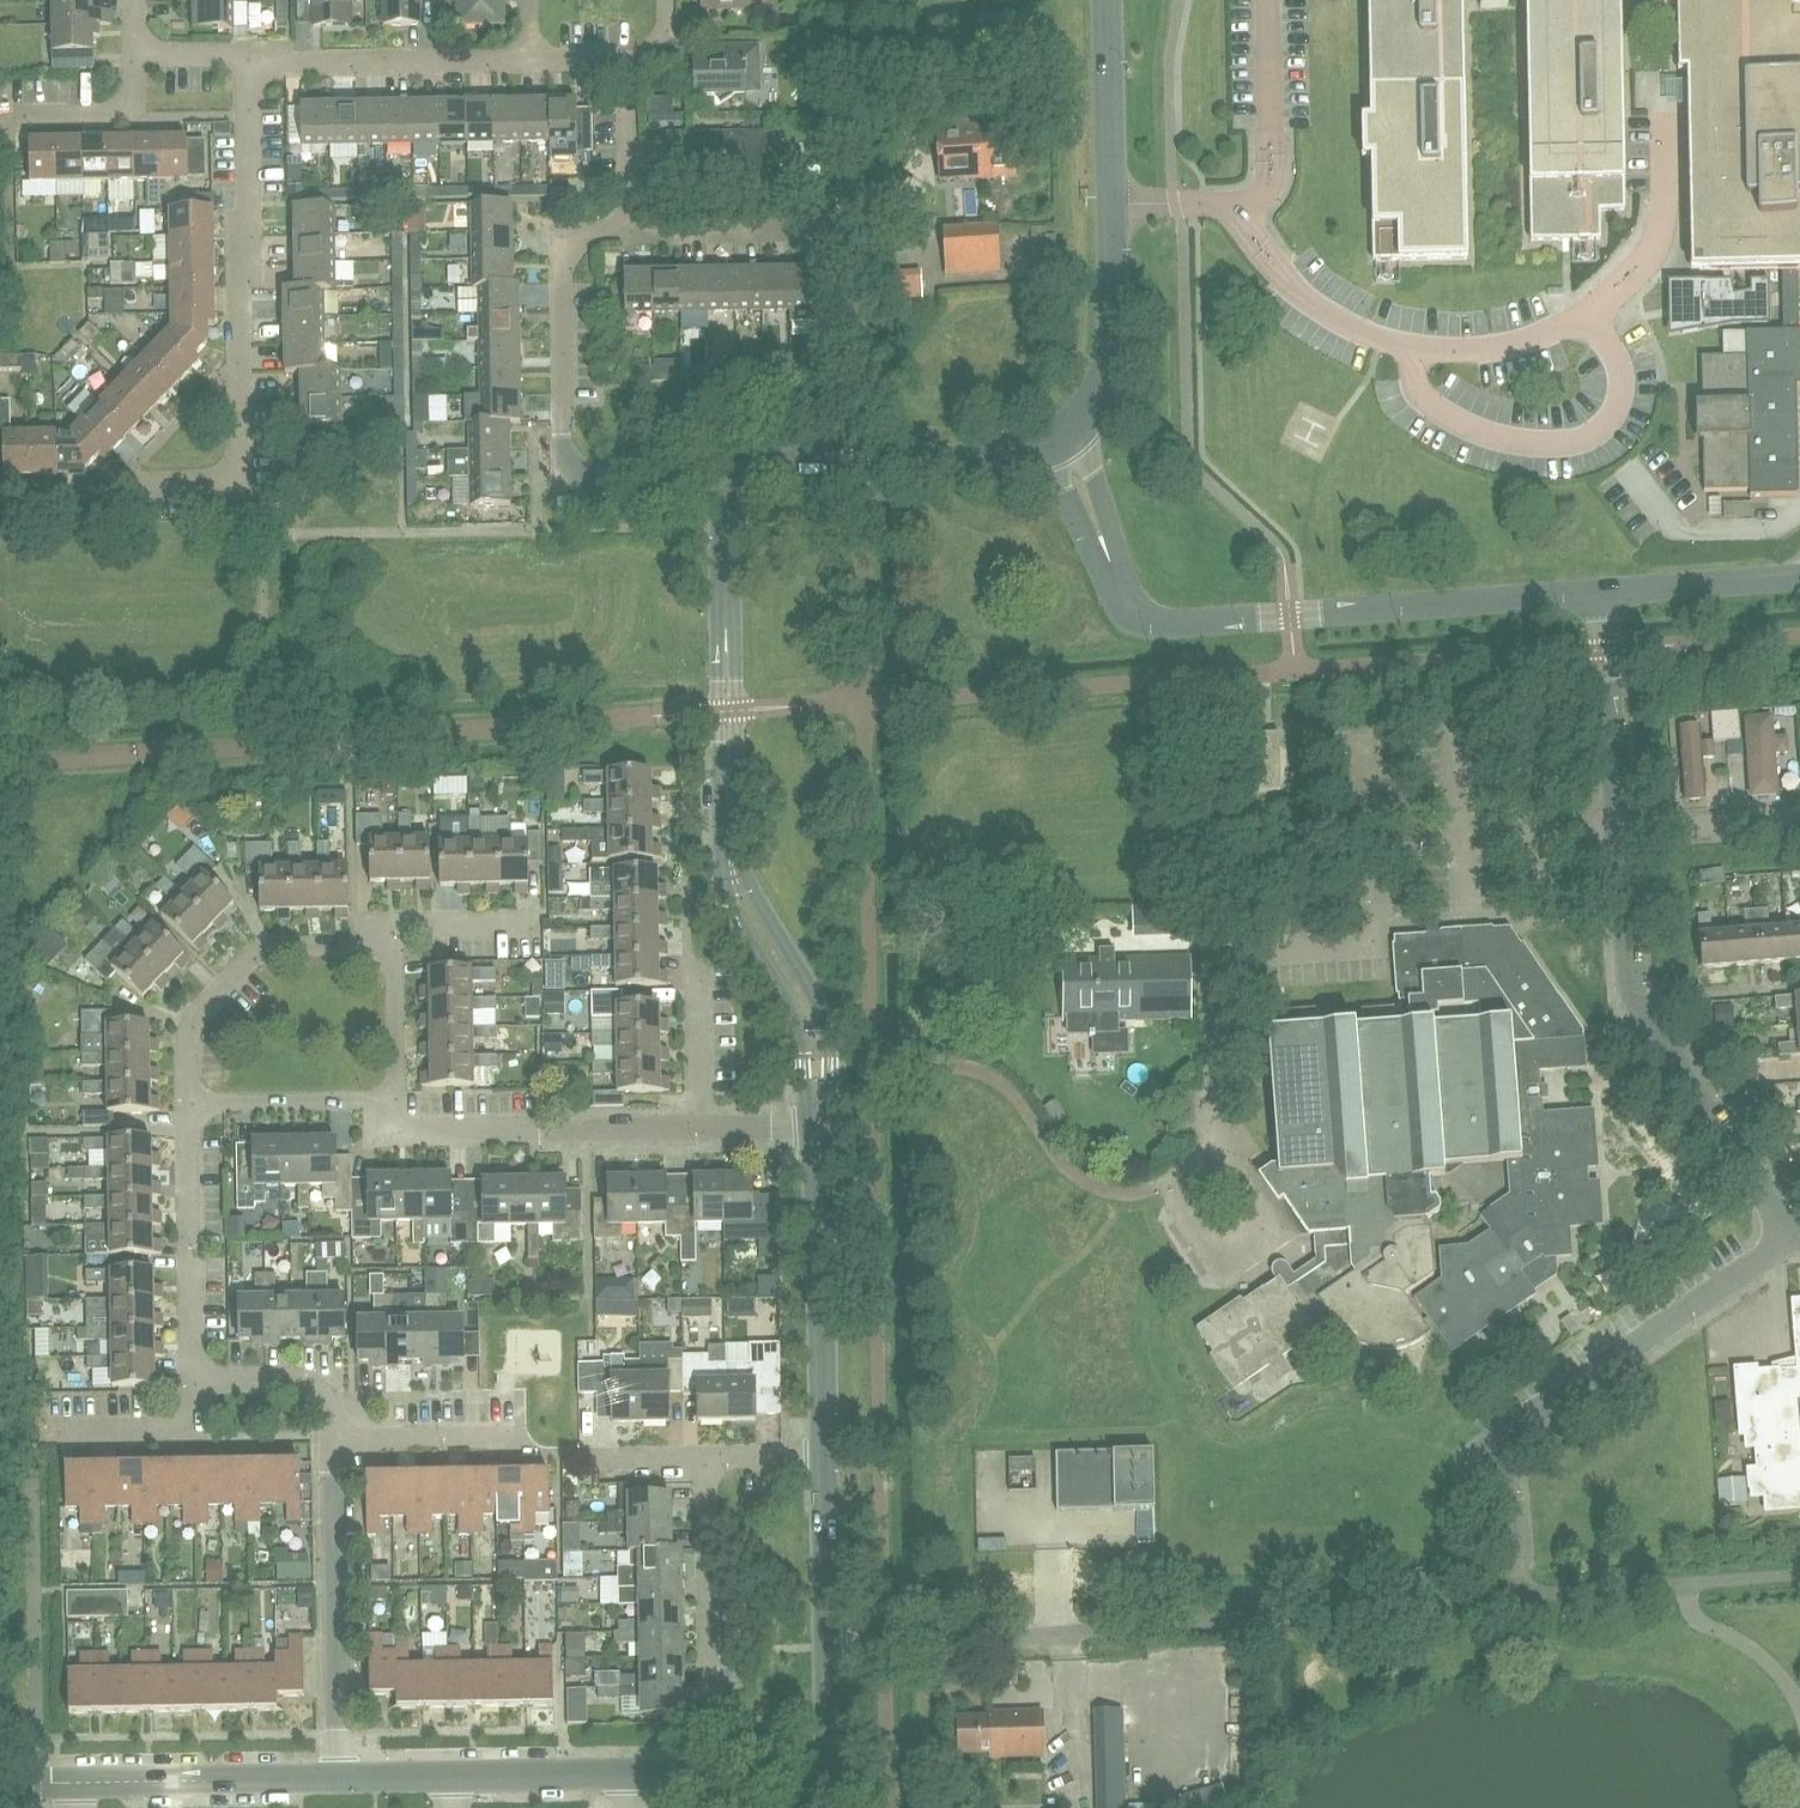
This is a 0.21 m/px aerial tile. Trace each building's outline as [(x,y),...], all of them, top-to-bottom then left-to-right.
[(99,25),(111,25),(111,11),(92,11),(92,0),(51,0),(52,25),(99,25)] [(233,30),(232,0),(192,1),(193,31),(233,30)] [(313,26),(350,26),(349,0),(312,0),(313,26)] [(418,24),(417,0),(383,0),(384,25),(418,24)] [(503,24),(502,0),(458,0),(459,25),(503,24)] [(703,9),(750,8),(750,0),(702,0),(703,9)] [(1370,117),(1361,117),(1362,158),(1371,157),(1373,261),(1468,259),(1462,0),(1367,0),(1370,117)] [(1530,240),(1600,239),(1600,210),(1625,210),(1621,0),(1526,0),(1530,240)] [(1799,331),(1798,267),(1799,267),(1799,0),(1651,0),(1651,2),(1676,2),(1678,71),(1686,71),(1690,269),(1782,267),(1783,332),(1746,332),(1747,356),(1701,357),(1702,403),(1695,403),(1696,439),(1703,439),(1704,491),(1749,490),(1750,496),(1798,495),(1798,480),(1798,464),(1797,448),(1797,433),(1797,417),(1796,401),(1796,386),(1799,385),(1799,331)] [(277,10),(278,28),(288,28),(288,10),(277,10)] [(52,68),(93,67),(93,38),(99,38),(99,25),(52,25),(52,68)] [(745,91),(759,91),(759,42),(720,43),(720,63),(695,64),(696,95),(716,95),(721,103),(733,95),(745,94),(745,91)] [(576,100),(547,101),(548,141),(569,141),(569,152),(591,152),(591,110),(576,110),(576,100)] [(493,101),(465,102),(466,143),(493,142),(493,101)] [(493,142),(521,142),(520,101),(493,101),(493,142)] [(547,101),(520,101),(521,142),(548,141),(547,101)] [(438,102),(411,103),(411,143),(439,143),(438,102)] [(439,143),(466,143),(465,102),(438,102),(439,143)] [(383,103),(356,104),(357,144),(384,144),(383,103)] [(384,144),(411,143),(411,103),(383,103),(384,144)] [(329,104),(328,104),(300,104),(301,145),(329,145),(329,104)] [(329,104),(329,145),(357,144),(356,104),(329,104)] [(939,109),(941,129),(937,129),(940,180),(965,178),(965,179),(979,178),(976,133),(979,132),(978,125),(977,107),(939,109)] [(976,133),(979,178),(1016,175),(1013,123),(978,125),(979,132),(976,133)] [(690,133),(690,149),(691,160),(678,160),(679,190),(709,189),(708,175),(765,174),(764,132),(690,133)] [(159,138),(160,181),(187,180),(187,175),(204,175),(203,142),(187,142),(187,137),(159,138)] [(108,139),(108,182),(109,201),(134,200),(133,181),(134,181),(134,138),(108,139)] [(134,138),(134,181),(160,181),(159,138),(134,138)] [(56,140),(57,182),(83,182),(82,139),(56,140)] [(82,139),(83,182),(84,182),(84,199),(85,199),(85,196),(99,196),(101,193),(101,182),(108,182),(108,139),(82,139)] [(57,182),(56,140),(29,140),(30,183),(57,182)] [(539,186),(521,187),(521,196),(539,196),(539,186)] [(450,197),(467,197),(467,187),(449,188),(450,197)] [(484,187),(467,187),(467,197),(484,197),(484,187)] [(505,196),(521,196),(521,187),(505,187),(505,196)] [(395,198),(412,198),(412,188),(395,189),(395,198)] [(429,188),(412,188),(412,198),(429,198),(429,188)] [(340,199),(358,199),(357,189),(340,190),(340,199)] [(375,189),(357,189),(358,199),(375,198),(375,189)] [(320,190),(303,190),(303,200),(320,199),(320,190)] [(178,195),(178,209),(169,209),(169,236),(212,235),(212,208),(189,208),(188,194),(178,195)] [(471,232),(511,231),(511,203),(471,203),(471,232)] [(405,224),(405,205),(396,205),(397,224),(405,224)] [(415,223),(415,205),(405,205),(405,224),(415,223)] [(293,234),(293,235),(333,234),(333,206),(292,206),(293,234)] [(88,259),(88,249),(99,248),(99,233),(109,233),(108,220),(83,220),(81,234),(82,259),(88,259)] [(944,252),(946,277),(1001,274),(997,224),(981,225),(983,250),(944,252)] [(511,258),(511,231),(471,232),(471,259),(511,258)] [(99,233),(99,248),(109,248),(109,233),(99,233)] [(420,250),(420,233),(410,233),(411,250),(420,250)] [(333,261),(333,234),(293,235),(293,263),(333,262),(333,261)] [(213,261),(212,235),(169,236),(170,262),(213,261)] [(66,263),(66,256),(75,255),(75,242),(50,243),(50,263),(66,263)] [(392,243),(392,261),(402,260),(402,242),(392,243)] [(88,259),(109,259),(109,248),(99,248),(88,249),(88,259)] [(472,287),(478,287),(478,286),(512,285),(512,284),(511,258),(471,259),(472,287)] [(402,279),(402,260),(392,261),(393,279),(402,279)] [(213,287),(213,261),(170,262),(170,288),(213,287)] [(333,262),(293,263),(293,288),(293,289),(321,289),(321,290),(334,290),(333,282),(351,282),(351,261),(333,262)] [(120,284),(120,273),(120,263),(110,263),(111,284),(120,284)] [(135,263),(120,263),(120,273),(135,273),(135,263)] [(624,312),(652,312),(653,312),(652,265),(639,265),(636,268),(636,272),(624,273),(624,312)] [(680,311),(679,272),(669,272),(669,268),(666,265),(652,265),(653,312),(680,311)] [(817,269),(790,270),(789,270),(789,310),(789,322),(818,321),(818,346),(831,346),(831,308),(818,308),(817,269)] [(411,270),(411,289),(421,288),(420,270),(411,270)] [(761,270),(734,271),(735,311),(762,310),(761,270)] [(789,270),(762,270),(761,270),(762,310),(789,310),(789,270)] [(707,271),(679,272),(680,311),(707,311),(707,271)] [(735,311),(734,271),(707,271),(707,311),(735,311)] [(120,273),(120,284),(135,283),(135,273),(120,273)] [(517,284),(512,284),(512,285),(478,286),(478,287),(478,313),(518,313),(517,284)] [(214,313),(213,287),(170,288),(171,313),(214,313)] [(322,316),(321,290),(321,289),(293,289),(293,288),(282,288),(283,317),(322,317),(322,316)] [(421,305),(421,288),(411,289),(412,305),(421,305)] [(102,289),(87,289),(87,299),(102,299),(102,289)] [(393,299),(393,315),(403,315),(403,299),(393,299)] [(214,325),(214,313),(171,313),(171,330),(207,342),(207,326),(214,325)] [(518,313),(478,313),(478,328),(466,328),(467,341),(479,341),(518,340),(518,313)] [(403,332),(403,315),(393,315),(394,332),(403,332)] [(322,344),(322,317),(283,317),(283,344),(283,345),(322,344)] [(78,333),(85,340),(95,329),(88,322),(78,333)] [(412,323),(412,342),(421,342),(429,342),(428,323),(412,323)] [(85,340),(92,347),(102,336),(95,329),(85,340)] [(171,330),(161,340),(191,369),(200,360),(195,355),(207,342),(171,330)] [(62,350),(76,365),(86,354),(72,339),(62,350)] [(161,340),(143,358),(174,387),(191,369),(161,340)] [(518,340),(479,341),(479,368),(518,367),(518,340)] [(412,359),(422,359),(421,342),(412,342),(412,359)] [(283,373),(299,372),(322,371),(322,370),(322,344),(283,345),(283,373)] [(394,352),(394,368),(404,368),(403,352),(394,352)] [(21,355),(21,365),(35,365),(35,355),(21,355)] [(174,387),(143,358),(124,377),(155,407),(174,387)] [(436,375),(459,372),(458,361),(434,363),(436,375)] [(21,375),(29,375),(36,375),(35,365),(21,365),(21,375)] [(674,381),(674,366),(654,367),(654,381),(674,381)] [(479,368),(479,395),(519,394),(518,368),(518,367),(479,368)] [(633,367),(634,382),(654,381),(654,367),(633,367)] [(404,387),(404,368),(394,368),(394,387),(404,387)] [(338,370),(322,370),(322,371),(299,372),(300,399),(338,398),(338,370)] [(745,380),(763,379),(763,370),(745,370),(745,380)] [(781,370),(763,370),(763,379),(781,379),(781,370)] [(690,381),(709,380),(708,371),(690,371),(690,381)] [(727,371),(708,371),(709,380),(727,380),(727,371)] [(807,385),(807,371),(793,371),(793,385),(807,385)] [(413,379),(413,397),(422,396),(422,379),(413,379)] [(129,433),(148,414),(118,385),(99,404),(129,433)] [(519,395),(519,394),(479,395),(480,421),(480,423),(509,422),(509,424),(519,424),(519,395)] [(423,413),(422,396),(413,397),(413,413),(423,413)] [(386,425),(397,425),(405,425),(404,397),(395,397),(385,397),(386,425)] [(338,399),(338,398),(300,399),(300,427),(338,427),(338,399)] [(3,477),(30,477),(30,434),(10,434),(10,400),(0,400),(0,453),(3,453),(3,477)] [(81,422),(111,452),(129,433),(99,404),(81,422)] [(480,421),(469,422),(469,450),(509,449),(509,424),(509,422),(480,423),(480,421)] [(71,433),(86,468),(99,456),(103,460),(111,452),(81,422),(71,433)] [(406,432),(406,451),(416,451),(415,432),(406,432)] [(56,476),(55,433),(30,434),(30,477),(56,476)] [(55,433),(56,476),(68,476),(67,469),(86,468),(71,433),(55,433)] [(452,478),(469,477),(510,477),(509,449),(469,450),(447,451),(447,478),(452,478)] [(426,451),(416,451),(406,451),(407,471),(416,471),(426,471),(426,451)] [(510,478),(510,477),(469,477),(470,506),(510,505),(510,478)] [(416,487),(407,487),(407,506),(417,505),(416,487)] [(1737,711),(1724,712),(1711,713),(1713,741),(1739,739),(1737,711)] [(1773,717),(1745,719),(1750,797),(1779,795),(1773,717)] [(1699,724),(1680,726),(1685,802),(1705,801),(1702,761),(1715,760),(1714,743),(1700,744),(1699,724)] [(1278,733),(1254,733),(1255,791),(1279,790),(1278,733)] [(652,789),(652,771),(609,772),(585,773),(585,785),(609,785),(609,801),(653,802),(661,802),(661,795),(658,795),(658,789),(652,789)] [(318,805),(333,804),(332,790),(317,790),(318,805)] [(609,801),(585,802),(585,814),(610,814),(610,830),(610,831),(654,831),(662,830),(662,824),(659,824),(659,818),(653,818),(653,802),(609,801)] [(177,816),(189,834),(207,822),(195,804),(177,816)] [(396,891),(402,891),(401,839),(384,839),(383,815),(358,815),(359,845),(372,845),(373,882),(390,881),(390,888),(396,888),(396,891)] [(403,891),(403,882),(419,881),(419,888),(424,888),(425,890),(431,890),(432,881),(431,838),(412,839),(412,815),(400,815),(401,839),(402,891),(403,891)] [(500,841),(501,894),(502,894),(501,885),(516,885),(516,891),(523,891),(523,894),(530,894),(530,885),(531,885),(530,863),(544,862),(543,831),(529,832),(529,841),(512,841),(511,817),(499,818),(500,841)] [(470,842),(471,895),(473,895),(473,886),(488,885),(488,892),(495,891),(495,894),(501,894),(500,841),(484,842),(483,818),(471,818),(471,842),(470,842)] [(467,895),(471,895),(470,842),(455,842),(454,819),(441,819),(442,842),(440,842),(441,886),(459,885),(459,892),(466,892),(467,895)] [(593,842),(593,861),(654,860),(654,859),(662,859),(662,853),(660,853),(660,847),(654,847),(654,831),(610,831),(610,830),(562,830),(562,843),(593,842)] [(292,910),(290,866),(274,866),(273,842),(247,843),(248,873),(260,873),(261,910),(278,910),(278,917),(284,917),(284,920),(292,920),(292,910)] [(321,910),(319,866),(303,866),(303,843),(290,843),(290,866),(292,910),(307,910),(307,917),(314,917),(314,919),(321,919),(321,910)] [(331,843),(319,843),(318,843),(319,866),(321,910),(336,909),(336,917),(344,916),(344,919),(349,919),(348,909),(350,909),(349,866),(331,866),(331,843)] [(168,876),(167,877),(223,931),(227,927),(225,925),(230,920),(225,915),(237,903),(211,877),(220,868),(198,847),(180,865),(197,882),(185,893),(168,876)] [(592,900),(659,899),(669,899),(669,892),(666,892),(666,886),(658,887),(658,870),(615,870),(615,871),(591,871),(591,883),(616,883),(616,899),(592,900)] [(222,931),(223,931),(167,877),(159,885),(177,903),(164,915),(194,946),(195,945),(202,951),(207,947),(205,944),(209,940),(204,936),(215,925),(222,931)] [(593,930),(659,929),(659,928),(669,928),(669,921),(667,921),(667,915),(659,915),(659,899),(592,900),(593,912),(616,912),(617,929),(593,929),(593,930)] [(1788,961),(1786,927),(1769,929),(1767,908),(1756,909),(1760,963),(1788,961)] [(1760,963),(1756,909),(1744,910),(1746,931),(1729,932),(1731,965),(1760,963)] [(1731,965),(1729,932),(1711,933),(1710,913),(1697,914),(1701,967),(1731,965)] [(117,929),(134,946),(166,976),(178,963),(182,968),(186,964),(188,966),(192,962),(185,955),(186,954),(156,924),(143,937),(126,920),(118,929),(117,929)] [(1506,1020),(1508,1043),(1584,1037),(1584,1030),(1560,994),(1558,995),(1523,943),(1515,943),(1508,933),(1497,934),(1492,926),(1443,930),(1441,930),(1440,931),(1439,931),(1438,933),(1437,934),(1436,935),(1436,937),(1425,938),(1425,934),(1393,936),(1398,1001),(1408,1001),(1409,1017),(1439,1015),(1438,1008),(1478,1005),(1480,1022),(1506,1020)] [(1786,927),(1788,961),(1799,960),(1799,926),(1786,927)] [(166,984),(168,986),(172,982),(166,976),(134,946),(117,929),(87,960),(109,981),(119,971),(145,997),(157,985),(161,989),(166,984)] [(593,960),(660,958),(660,957),(670,957),(669,950),(667,951),(667,944),(660,944),(659,929),(593,930),(593,941),(617,941),(617,957),(593,958),(593,960)] [(1190,1018),(1189,980),(1189,956),(1065,959),(1065,1021),(1190,1018)] [(660,958),(593,960),(594,971),(617,970),(618,988),(660,988),(660,986),(670,986),(670,980),(668,980),(667,974),(660,974),(660,958)] [(564,959),(547,959),(545,960),(545,961),(545,989),(564,988),(564,959)] [(422,999),(473,998),(473,983),(497,982),(497,970),(473,970),(473,969),(430,970),(430,988),(425,988),(425,994),(422,994),(422,999)] [(595,1036),(661,1034),(670,1034),(670,1028),(668,1028),(668,1022),(661,1022),(660,1005),(618,1006),(617,992),(594,992),(594,1019),(618,1019),(618,1035),(595,1035),(595,1036)] [(1797,1025),(1799,1025),(1799,995),(1775,997),(1776,1010),(1796,1008),(1797,1025)] [(422,1029),(474,1028),(474,1011),(498,1011),(497,998),(473,998),(422,999),(422,1001),(431,1001),(431,1016),(425,1016),(425,1022),(422,1022),(422,1029)] [(1294,1349),(1333,1322),(1336,1326),(1339,1329),(1343,1333),(1347,1336),(1351,1339),(1355,1341),(1359,1343),(1364,1345),(1368,1347),(1373,1348),(1378,1349),(1383,1349),(1387,1349),(1392,1349),(1397,1349),(1402,1348),(1407,1346),(1411,1345),(1416,1343),(1420,1340),(1424,1338),(1430,1334),(1404,1295),(1434,1275),(1430,1226),(1427,1221),(1439,1211),(1439,1205),(1470,1203),(1470,1211),(1477,1211),(1481,1208),(1481,1209),(1489,1203),(1492,1207),(1509,1196),(1523,1195),(1519,1144),(1513,1145),(1505,1043),(1508,1043),(1506,1020),(1480,1022),(1478,1005),(1438,1008),(1439,1015),(1440,1025),(1433,1026),(1432,1021),(1402,1024),(1401,1006),(1361,1009),(1362,1027),(1355,1027),(1355,1023),(1324,1025),(1323,1008),(1283,1011),(1284,1028),(1267,1029),(1277,1163),(1271,1163),(1266,1089),(1265,1089),(1265,1090),(1270,1163),(1258,1171),(1249,1156),(1248,1157),(1298,1232),(1323,1231),(1324,1245),(1321,1245),(1322,1265),(1296,1283),(1285,1267),(1284,1268),(1287,1271),(1279,1276),(1277,1273),(1275,1274),(1278,1277),(1264,1286),(1243,1301),(1240,1297),(1196,1328),(1213,1353),(1209,1355),(1233,1390),(1246,1381),(1244,1377),(1266,1362),(1279,1381),(1293,1372),(1280,1353),(1291,1345),(1294,1349)] [(83,1036),(83,1053),(160,1052),(159,1046),(157,1046),(157,1040),(151,1040),(150,1023),(113,1024),(113,1010),(83,1011),(83,1036)] [(1779,1055),(1779,1056),(1799,1055),(1799,1025),(1797,1025),(1799,1042),(1778,1044),(1779,1055)] [(432,1058),(475,1056),(474,1040),(498,1039),(498,1027),(474,1028),(422,1029),(431,1029),(431,1045),(425,1045),(425,1052),(422,1052),(422,1058),(432,1058)] [(661,1063),(671,1063),(671,1057),(668,1057),(668,1050),(661,1051),(661,1034),(595,1036),(595,1048),(618,1048),(618,1063),(595,1063),(595,1066),(661,1064),(661,1063)] [(1584,1037),(1508,1043),(1505,1043),(1513,1145),(1519,1144),(1523,1195),(1509,1196),(1492,1207),(1481,1215),(1491,1230),(1467,1245),(1440,1247),(1441,1278),(1414,1297),(1452,1352),(1487,1328),(1500,1346),(1513,1336),(1498,1315),(1520,1300),(1523,1303),(1536,1294),(1529,1283),(1553,1267),(1552,1258),(1572,1256),(1570,1228),(1603,1225),(1602,1209),(1597,1209),(1596,1195),(1589,1189),(1587,1161),(1593,1154),(1592,1139),(1596,1139),(1594,1109),(1569,1110),(1570,1125),(1558,1126),(1557,1118),(1550,1112),(1542,1113),(1539,1071),(1547,1071),(1553,1063),(1553,1056),(1565,1055),(1566,1069),(1587,1068),(1584,1037)] [(160,1053),(160,1052),(83,1053),(84,1065),(107,1065),(107,1081),(84,1082),(84,1083),(160,1081),(160,1075),(157,1075),(157,1068),(151,1068),(151,1053),(160,1053)] [(499,1068),(498,1057),(498,1056),(475,1056),(432,1058),(432,1074),(426,1074),(426,1081),(423,1081),(423,1087),(432,1087),(432,1088),(475,1087),(475,1069),(499,1068)] [(1732,1060),(1745,1079),(1755,1079),(1754,1058),(1732,1060)] [(595,1108),(625,1107),(625,1095),(662,1094),(661,1093),(671,1092),(671,1085),(669,1085),(669,1079),(662,1079),(661,1064),(595,1066),(595,1076),(618,1076),(619,1093),(595,1093),(595,1108)] [(84,1126),(115,1125),(115,1111),(152,1111),(152,1110),(160,1110),(160,1104),(157,1104),(157,1097),(152,1097),(151,1082),(160,1082),(160,1081),(84,1083),(84,1094),(107,1093),(107,1111),(84,1111),(84,1126)] [(1765,1086),(1750,1087),(1768,1114),(1783,1113),(1765,1086)] [(238,1172),(239,1208),(256,1208),(256,1202),(267,1202),(266,1185),(282,1184),(281,1139),(280,1139),(280,1136),(277,1133),(261,1134),(259,1136),(259,1140),(254,1140),(255,1172),(238,1172)] [(152,1154),(152,1137),(108,1138),(84,1139),(85,1151),(108,1150),(109,1167),(152,1167),(161,1166),(161,1160),(158,1160),(158,1154),(152,1154)] [(281,1139),(282,1184),(299,1184),(300,1207),(310,1207),(310,1184),(309,1184),(309,1139),(281,1139)] [(309,1184),(310,1184),(324,1184),(324,1198),(336,1197),(337,1211),(353,1210),(353,1208),(353,1180),(337,1180),(336,1139),(309,1139),(309,1184)] [(152,1167),(109,1167),(85,1167),(85,1179),(109,1179),(109,1196),(161,1195),(161,1190),(159,1190),(159,1183),(153,1183),(152,1167)] [(424,1219),(425,1220),(451,1219),(452,1243),(468,1243),(468,1212),(451,1212),(451,1174),(423,1175),(424,1219)] [(353,1210),(353,1237),(370,1237),(370,1220),(397,1220),(396,1175),(369,1175),(369,1207),(353,1208),(353,1210)] [(396,1175),(397,1220),(414,1220),(415,1244),(425,1244),(425,1220),(424,1219),(423,1175),(396,1175)] [(682,1208),(683,1238),(683,1265),(698,1264),(697,1224),(726,1224),(725,1177),(696,1178),(697,1207),(682,1208)] [(741,1238),(769,1238),(768,1207),(754,1207),(754,1177),(725,1177),(726,1224),(741,1224),(741,1238)] [(596,1208),(596,1240),(623,1240),(623,1225),(639,1225),(639,1178),(610,1179),(610,1208),(596,1208)] [(668,1178),(639,1178),(639,1225),(667,1225),(668,1238),(683,1238),(682,1208),(668,1208),(668,1178)] [(511,1180),(512,1225),(529,1224),(529,1258),(540,1257),(539,1224),(538,1179),(511,1180)] [(583,1241),(583,1211),(566,1211),(566,1179),(538,1179),(539,1224),(554,1224),(554,1241),(583,1241)] [(512,1225),(511,1180),(484,1180),(484,1212),(468,1212),(468,1243),(478,1242),(478,1243),(496,1243),(496,1225),(512,1225)] [(572,1204),(581,1204),(581,1190),(572,1190),(572,1204)] [(161,1195),(109,1196),(85,1196),(86,1209),(109,1208),(110,1225),(154,1225),(162,1225),(162,1217),(159,1217),(159,1212),(153,1212),(153,1196),(161,1196),(161,1195)] [(154,1225),(110,1225),(86,1225),(86,1237),(110,1237),(110,1255),(153,1255),(153,1254),(162,1253),(162,1247),(159,1247),(159,1240),(154,1240),(154,1225)] [(111,1298),(162,1297),(162,1292),(159,1292),(159,1286),(153,1286),(153,1268),(110,1269),(110,1270),(86,1270),(87,1282),(110,1282),(111,1298)] [(319,1344),(318,1272),(308,1272),(308,1296),(293,1296),(293,1338),(306,1338),(307,1344),(319,1344)] [(318,1272),(319,1344),(332,1344),(332,1337),(346,1337),(345,1295),(329,1296),(329,1272),(318,1272)] [(268,1345),(267,1273),(256,1273),(257,1297),(240,1297),(241,1339),(255,1338),(255,1345),(268,1345)] [(293,1338),(293,1296),(277,1296),(277,1273),(267,1273),(268,1345),(281,1344),(281,1338),(293,1338)] [(598,1281),(598,1298),(611,1298),(611,1282),(598,1281)] [(387,1366),(386,1294),(375,1295),(376,1318),(360,1318),(360,1360),(374,1360),(374,1366),(387,1366)] [(396,1294),(386,1294),(387,1366),(400,1366),(400,1360),(413,1360),(412,1318),(412,1310),(396,1310),(396,1294)] [(412,1318),(413,1360),(425,1359),(426,1366),(438,1365),(437,1294),(427,1294),(427,1310),(412,1310),(412,1318)] [(437,1294),(438,1365),(451,1365),(451,1359),(465,1359),(464,1317),(448,1317),(447,1294),(437,1294)] [(162,1297),(111,1298),(111,1299),(87,1299),(87,1312),(111,1311),(111,1327),(87,1327),(87,1328),(154,1327),(163,1327),(163,1320),(159,1320),(159,1314),(154,1314),(154,1298),(163,1298),(162,1297)] [(1790,1300),(1796,1367),(1757,1370),(1738,1371),(1743,1431),(1753,1431),(1755,1467),(1746,1468),(1748,1489),(1767,1488),(1768,1507),(1799,1504),(1799,1299),(1790,1300)] [(1575,1340),(1583,1334),(1572,1319),(1564,1324),(1575,1340)] [(154,1327),(87,1328),(87,1340),(111,1340),(111,1356),(87,1356),(87,1357),(154,1356),(154,1355),(163,1355),(163,1349),(160,1349),(160,1343),(154,1343),(154,1327)] [(728,1365),(729,1422),(758,1421),(758,1389),(780,1388),(780,1343),(753,1343),(753,1365),(728,1365)] [(154,1356),(87,1357),(87,1369),(111,1369),(111,1386),(155,1386),(154,1385),(163,1384),(163,1379),(160,1379),(160,1371),(155,1372),(154,1356)] [(685,1363),(684,1363),(684,1391),(699,1391),(699,1422),(729,1422),(728,1365),(711,1365),(711,1356),(685,1357),(685,1363)] [(580,1395),(599,1394),(613,1394),(613,1424),(641,1423),(641,1364),(626,1364),(626,1357),(605,1358),(605,1364),(579,1364),(580,1395)] [(684,1363),(641,1364),(641,1423),(671,1423),(671,1393),(684,1393),(684,1391),(684,1363)] [(1057,1511),(1098,1510),(1097,1505),(1114,1505),(1114,1510),(1154,1509),(1154,1493),(1153,1450),(1055,1453),(1056,1483),(1061,1483),(1061,1508),(1057,1508),(1057,1511)] [(1035,1457),(1009,1458),(1009,1491),(1036,1490),(1035,1457)] [(273,1462),(273,1506),(285,1505),(286,1522),(300,1522),(299,1461),(273,1462)] [(221,1463),(221,1507),(234,1506),(235,1523),(248,1523),(247,1462),(221,1463)] [(259,1506),(273,1506),(273,1462),(247,1462),(248,1523),(259,1523),(259,1506)] [(168,1463),(142,1464),(143,1525),(155,1524),(155,1508),(169,1508),(168,1463)] [(168,1463),(169,1508),(182,1507),(182,1524),(195,1524),(195,1463),(168,1463)] [(207,1507),(221,1507),(221,1463),(195,1463),(195,1524),(208,1523),(207,1507)] [(102,1509),(117,1509),(116,1464),(90,1465),(91,1525),(103,1525),(102,1509)] [(116,1464),(117,1509),(130,1508),(130,1525),(143,1525),(142,1464),(116,1464)] [(91,1525),(90,1465),(64,1465),(65,1510),(78,1509),(78,1526),(91,1525)] [(496,1473),(497,1516),(510,1516),(510,1533),(523,1532),(522,1472),(496,1473)] [(548,1472),(522,1472),(523,1532),(535,1532),(535,1515),(549,1515),(548,1472)] [(470,1473),(444,1474),(445,1517),(458,1516),(458,1533),(471,1533),(470,1473)] [(483,1516),(497,1516),(496,1473),(470,1473),(471,1533),(484,1533),(483,1516)] [(366,1475),(366,1523),(366,1535),(379,1535),(378,1518),(392,1518),(392,1474),(366,1475)] [(406,1534),(419,1534),(418,1474),(392,1474),(392,1518),(406,1517),(406,1534)] [(418,1474),(419,1534),(431,1534),(431,1517),(445,1517),(444,1474),(418,1474)] [(608,1511),(608,1522),(671,1521),(671,1493),(650,1493),(650,1483),(621,1484),(622,1510),(608,1511)] [(672,1548),(672,1547),(671,1521),(608,1522),(608,1533),(630,1532),(630,1550),(640,1550),(640,1549),(672,1548)] [(619,1566),(619,1577),(682,1576),(681,1547),(672,1547),(672,1548),(640,1549),(640,1550),(630,1550),(630,1566),(619,1566)] [(567,1580),(567,1562),(532,1561),(532,1580),(567,1580)] [(312,1580),(311,1564),(277,1564),(277,1581),(312,1580)] [(619,1604),(641,1604),(682,1603),(682,1576),(619,1577),(619,1604)] [(389,1600),(389,1587),(370,1587),(370,1600),(389,1600)] [(66,1591),(66,1608),(66,1617),(127,1617),(126,1590),(66,1591)] [(620,1621),(620,1631),(683,1630),(682,1603),(641,1604),(641,1620),(620,1621)] [(641,1642),(642,1658),(684,1657),(683,1630),(620,1631),(620,1632),(615,1632),(615,1643),(641,1642)] [(369,1695),(395,1694),(396,1709),(395,1648),(395,1651),(382,1652),(382,1634),(368,1635),(369,1695)] [(276,1655),(277,1697),(303,1697),(302,1636),(288,1636),(288,1655),(276,1655)] [(527,1663),(528,1706),(554,1706),(553,1645),(539,1646),(540,1663),(527,1663)] [(500,1646),(489,1646),(489,1663),(474,1664),(475,1707),(501,1707),(500,1646)] [(528,1706),(527,1663),(513,1663),(512,1646),(500,1646),(501,1707),(528,1706)] [(421,1665),(422,1708),(448,1708),(448,1647),(435,1647),(436,1664),(421,1665)] [(448,1647),(448,1708),(475,1707),(474,1664),(461,1664),(461,1647),(448,1647)] [(395,1648),(396,1709),(422,1708),(421,1665),(411,1665),(411,1648),(395,1648)] [(234,1667),(224,1668),(225,1711),(251,1711),(250,1650),(234,1650),(234,1667)] [(277,1711),(277,1697),(276,1655),(274,1655),(274,1667),(264,1667),(264,1650),(250,1650),(251,1711),(277,1711)] [(182,1668),(172,1668),(172,1712),(198,1712),(198,1651),(182,1651),(182,1668)] [(198,1712),(225,1711),(224,1668),(212,1668),(211,1651),(198,1651),(198,1712)] [(120,1713),(146,1713),(145,1652),(130,1652),(130,1669),(119,1669),(120,1713)] [(146,1713),(172,1712),(172,1668),(160,1668),(160,1652),(145,1652),(146,1713)] [(68,1713),(94,1713),(93,1653),(78,1653),(78,1670),(67,1670),(68,1713)] [(108,1653),(93,1653),(94,1713),(120,1713),(119,1669),(108,1669),(108,1653)] [(620,1675),(621,1686),(684,1685),(684,1657),(642,1658),(642,1675),(620,1675)] [(643,1697),(643,1714),(685,1713),(684,1685),(621,1686),(621,1687),(599,1687),(600,1698),(643,1697)] [(1094,1710),(1095,1807),(1125,1807),(1124,1739),(1123,1710),(1094,1710)] [(990,1757),(1042,1756),(1041,1711),(987,1712),(987,1717),(957,1718),(958,1754),(990,1753),(990,1757)]
